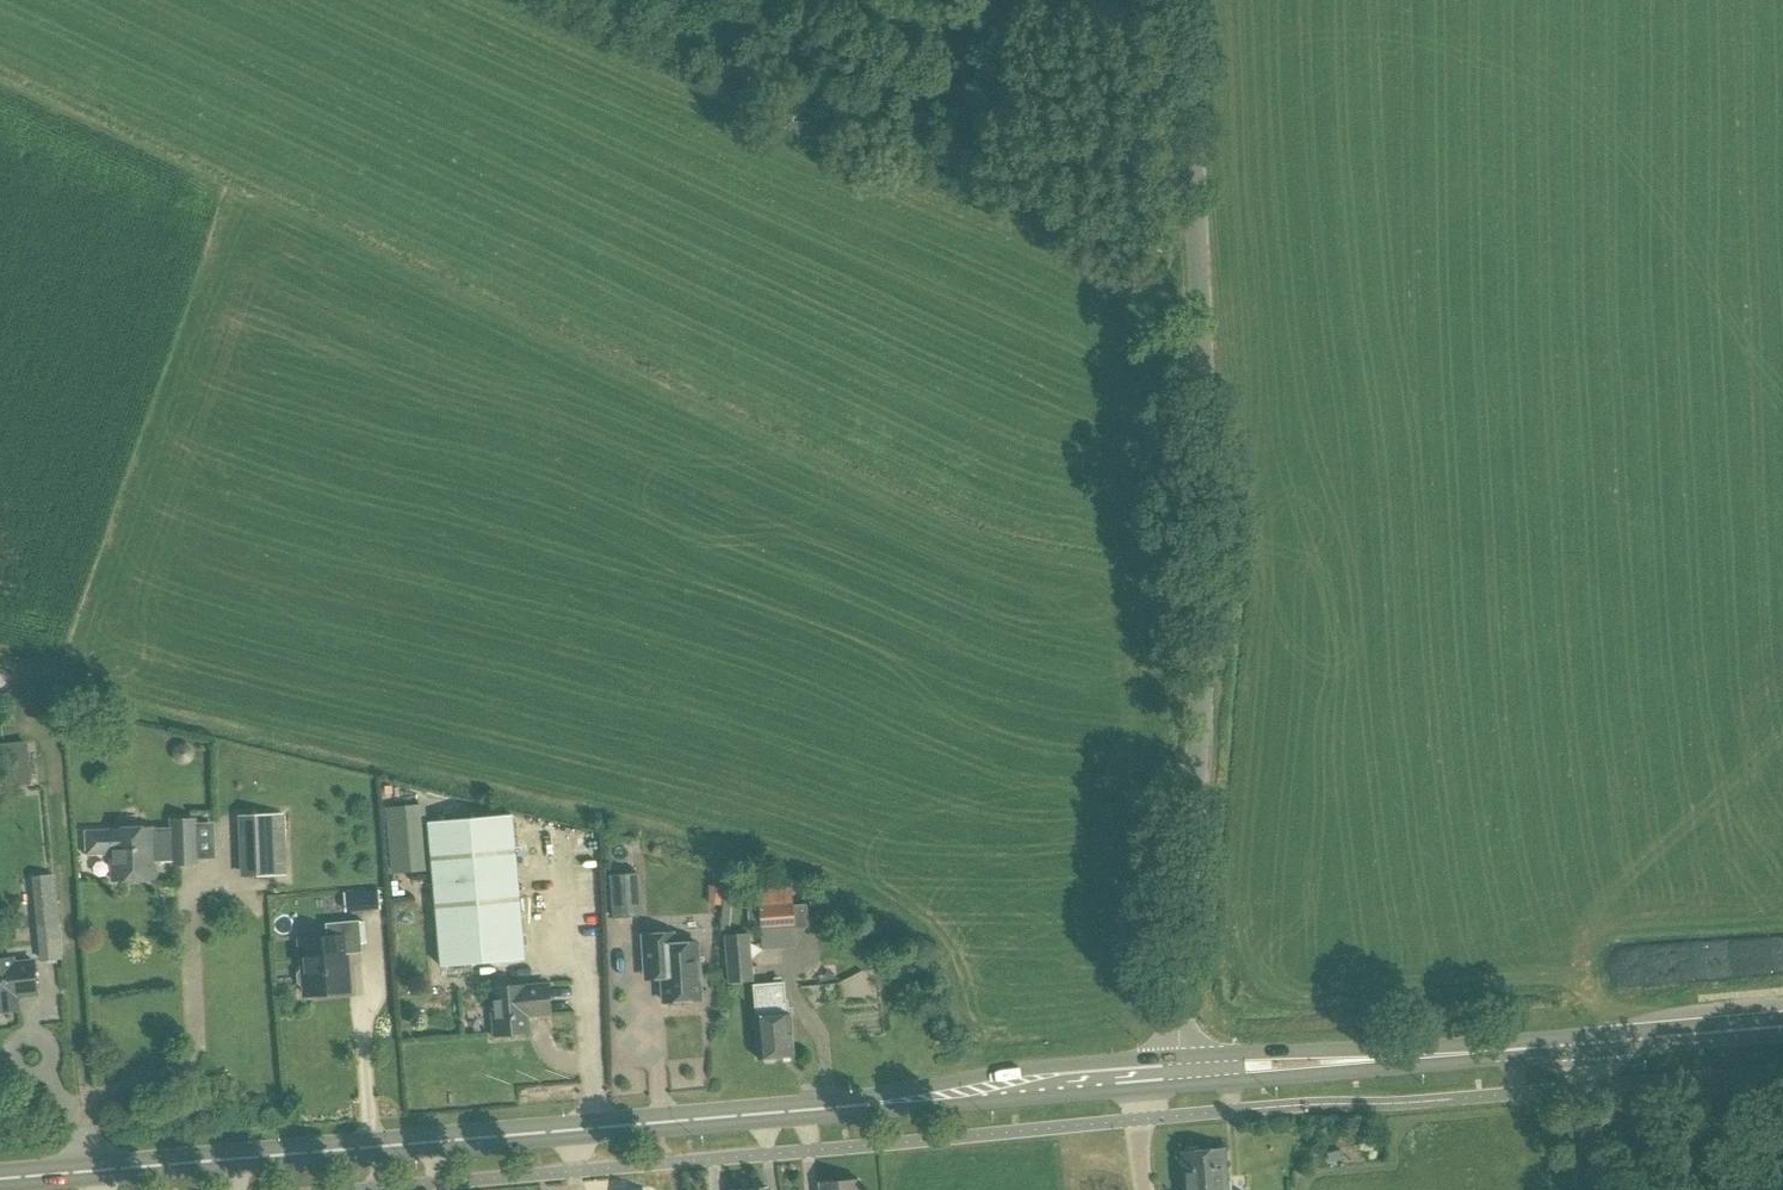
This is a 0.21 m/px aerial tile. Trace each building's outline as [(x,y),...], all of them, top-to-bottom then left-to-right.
[(241,877),(286,875),(283,813),(238,815),(241,877)] [(444,966),(525,959),(513,815),(432,822),(444,966)] [(198,864),(196,819),(169,820),(170,829),(154,829),(154,828),(109,830),(109,829),(85,830),(86,855),(113,854),(114,881),(156,879),(156,861),(174,861),(174,865),(198,864)] [(613,918),(643,916),(640,872),(610,874),(613,918)] [(721,905),(723,888),(710,886),(708,904),(721,905)] [(761,931),(795,929),(792,888),(758,890),(758,894),(760,925),(761,931)] [(378,890),(366,891),(367,910),(380,909),(378,890)] [(760,925),(758,894),(757,894),(748,895),(750,926),(760,925)] [(35,906),(37,925),(60,923),(58,904),(35,906)] [(807,905),(793,906),(795,929),(795,930),(808,929),(807,905)] [(305,994),(350,991),(347,957),(363,956),(360,924),(327,926),(328,941),(301,944),(303,971),(297,975),(298,984),(304,988),(305,994)] [(675,944),(674,932),(640,935),(644,981),(660,979),(661,987),(665,987),(667,1005),(703,1002),(698,942),(675,944)] [(60,933),(38,935),(40,961),(63,959),(60,933)] [(728,983),(754,981),(749,933),(723,936),(728,983)] [(787,949),(771,949),(770,963),(787,963),(787,949)] [(15,959),(0,960),(0,1013),(20,1011),(19,997),(39,995),(36,962),(15,964),(15,959)] [(786,1001),(784,983),(754,986),(757,1020),(756,1020),(759,1060),(763,1059),(766,1063),(774,1063),(777,1058),(794,1056),(791,1015),(789,1015),(788,1001),(786,1001)] [(551,1014),(549,985),(525,987),(525,986),(492,988),(496,1036),(529,1033),(528,1016),(551,1014)] [(1198,1146),(1187,1147),(1184,1153),(1181,1153),(1183,1171),(1202,1170),(1203,1175),(1205,1175),(1206,1180),(1209,1180),(1209,1184),(1213,1183),(1213,1189),(1229,1189),(1226,1150),(1203,1152),(1198,1146)] [(1213,1183),(1209,1184),(1209,1180),(1206,1180),(1205,1175),(1203,1175),(1202,1170),(1183,1171),(1184,1189),(1213,1189),(1213,1183)] [(859,1181),(820,1184),(821,1189),(860,1189),(859,1181)]
